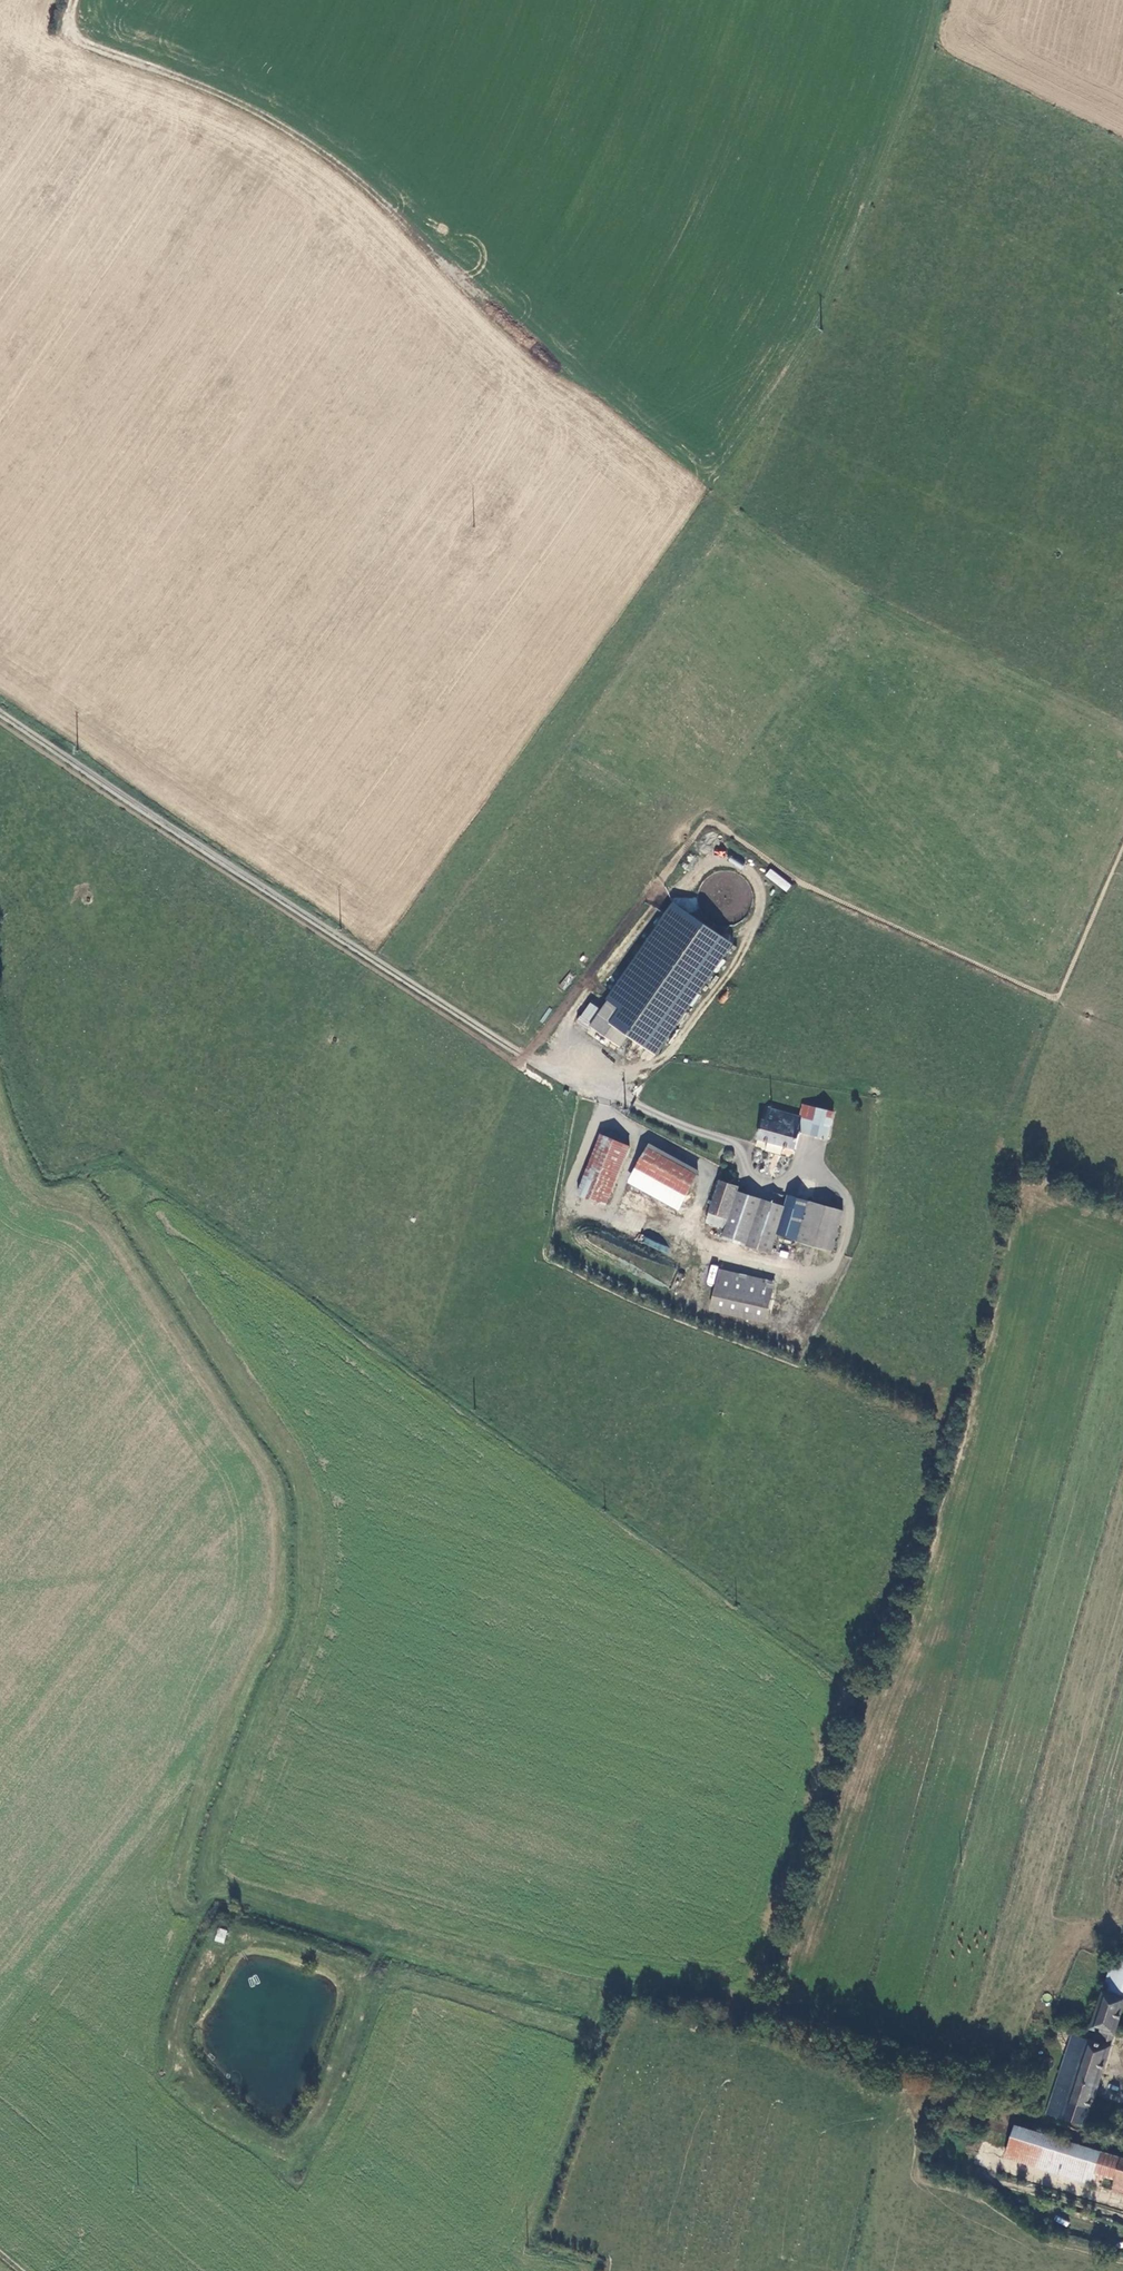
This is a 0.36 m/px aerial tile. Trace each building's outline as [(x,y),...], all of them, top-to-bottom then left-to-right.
[(770,868),(765,875),(786,892),(792,885),(770,868)] [(634,975),(597,1028),(626,1049),(634,1037),(662,1056),(720,974),(675,942),(646,983),(634,975)] [(565,989),(574,975),(568,972),(559,986),(565,989)] [(771,1122),(768,1122),(764,1141),(800,1151),(805,1135),(833,1142),(840,1114),(810,1105),(806,1118),(774,1110),(771,1122)] [(606,1136),(583,1196),(610,1207),(634,1147),(606,1136)] [(630,1188),(680,1217),(702,1178),(653,1149),(630,1188)] [(738,1164),(740,1161),(740,1158),(738,1155),(736,1153),(732,1153),(730,1155),(728,1158),(728,1161),(730,1164),(732,1165),(736,1165),(738,1164)] [(710,1225),(730,1232),(742,1193),(743,1189),(724,1183),(710,1225)] [(819,1206),(825,1208),(829,1194),(823,1192),(819,1206)] [(791,1209),(742,1193),(730,1232),(727,1241),(776,1256),(782,1238),(791,1209)] [(801,1244),(812,1204),(794,1199),(791,1209),(782,1238),(801,1244)] [(849,1215),(825,1208),(819,1206),(812,1204),(801,1244),(801,1245),(836,1256),(849,1215)] [(783,1287),(787,1273),(708,1253),(704,1267),(711,1269),(701,1309),(768,1326),(779,1286),(783,1287)] [(214,1941),(223,1943),(227,1930),(218,1927),(214,1941)] [(1118,1959),(1107,1991),(1122,1997),(1122,1961),(1118,1959)] [(1122,2018),(1122,1997),(1107,1991),(1093,2035),(1086,2032),(1084,2038),(1076,2035),(1050,2114),(1087,2127),(1122,2018)] [(1014,2127),(1003,2159),(1122,2196),(1122,2162),(1014,2127)]
